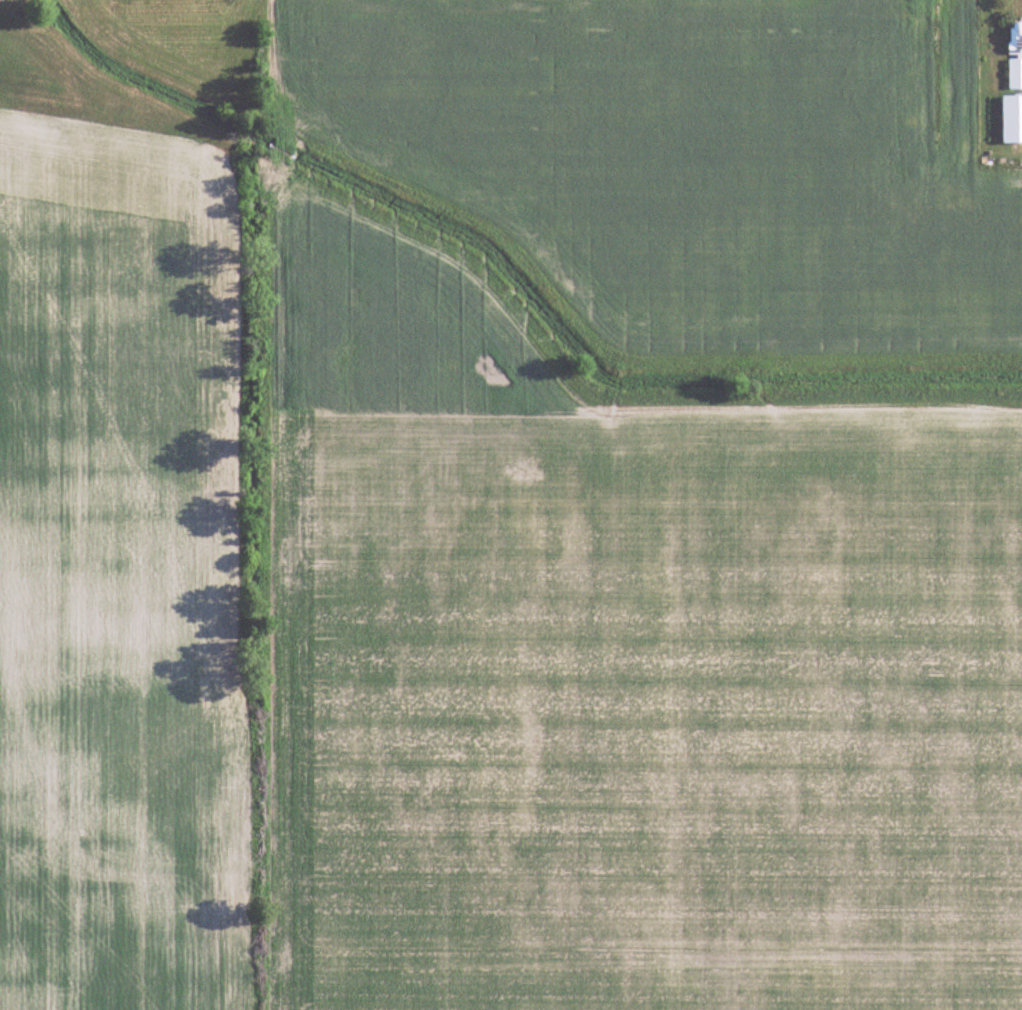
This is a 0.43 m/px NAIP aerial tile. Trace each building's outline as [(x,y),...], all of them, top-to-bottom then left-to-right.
[(1008,89),(1021,89),(1021,22),(1010,22),(1008,89)] [(1002,144),(1021,144),(1021,96),(1002,96),(1002,144)]
